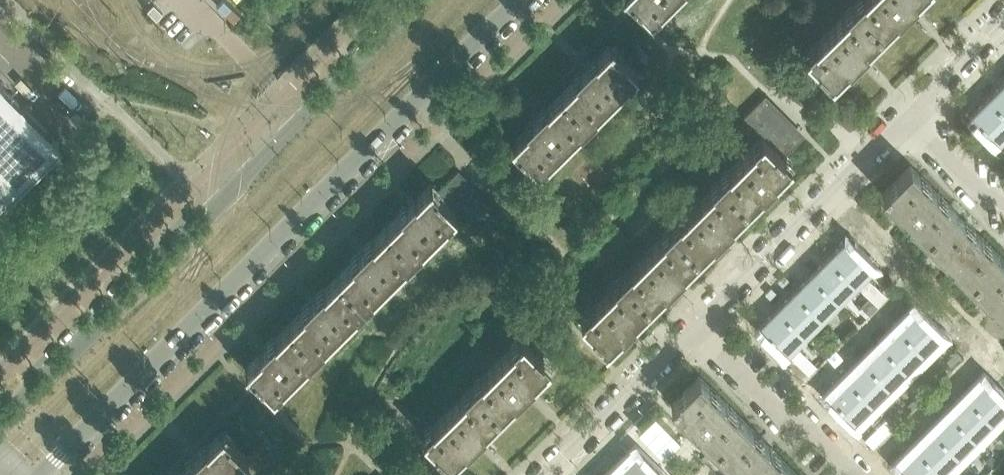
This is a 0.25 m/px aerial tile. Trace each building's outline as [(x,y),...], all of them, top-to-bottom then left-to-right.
[(639,4),(651,16),(667,0),(634,0),(639,4)] [(912,3),(911,3),(914,0),(860,0),(856,4),(882,31),(903,11),(903,12),(904,11),(912,3)] [(163,12),(154,4),(148,10),(157,19),(163,12)] [(854,60),(862,53),(863,52),(862,51),(882,31),(856,4),(806,54),(818,65),(817,66),(831,80),(832,81),(854,60)] [(610,97),(637,69),(626,57),(612,43),(611,42),(590,63),(589,62),(585,67),(603,85),(600,88),(610,97)] [(610,97),(600,88),(603,85),(585,67),(582,70),(581,71),(575,77),(561,91),(588,118),(610,97)] [(0,82),(0,207),(63,145),(0,82)] [(988,98),(1003,113),(1003,82),(988,98)] [(559,147),(588,118),(561,91),(541,112),(540,111),(536,116),(552,133),(549,136),(559,147)] [(752,126),(772,105),(763,96),(743,116),(752,126)] [(988,98),(971,115),(998,142),(1003,136),(1003,113),(988,98)] [(763,136),(783,116),(772,105),(752,126),(763,136)] [(559,147),(549,136),(552,133),(536,116),(532,120),(511,142),(512,143),(512,142),(526,156),(538,168),(559,147)] [(772,145),(792,125),(783,116),(763,136),(772,145)] [(783,156),(803,136),(792,125),(772,145),(783,156)] [(768,186),(776,178),(777,177),(776,177),(792,161),(790,160),(789,162),(783,156),(772,145),(763,136),(721,178),(747,205),(768,185),(768,186)] [(927,238),(955,209),(910,165),(882,193),(927,238)] [(447,202),(466,182),(456,171),(436,191),(447,202)] [(747,205),(721,178),(672,227),(699,254),(713,240),(719,234),(727,227),(728,226),(727,225),(733,220),(747,205)] [(413,253),(447,220),(455,211),(447,202),(436,191),(430,185),(432,183),(431,182),(415,197),(407,204),(406,205),(407,206),(386,226),(413,253)] [(455,211),(475,191),(466,182),(447,202),(455,211)] [(465,221),(485,201),(475,191),(455,211),(465,221)] [(475,231),(495,211),(485,201),(465,221),(475,231)] [(970,282),(999,254),(955,209),(927,238),(970,282)] [(413,253),(386,226),(366,246),(358,253),(357,254),(358,254),(338,275),(365,302),(413,253)] [(699,254),(672,227),(623,276),(650,303),(670,282),(670,283),(678,276),(679,275),(678,274),(699,254)] [(873,266),(846,239),(829,256),(856,283),(873,266)] [(999,254),(970,282),(1003,315),(1003,259),(999,254)] [(856,283),(829,256),(812,274),(839,301),(856,283)] [(839,301),(812,274),(795,291),(821,318),(839,301)] [(316,351),(356,310),(365,302),(338,275),(318,295),(317,294),(309,303),(289,324),(299,334),(316,351)] [(650,303),(623,276),(581,318),(592,330),(606,344),(604,346),(606,347),(621,331),(622,332),(623,331),(630,323),(650,303)] [(499,291),(490,293),(491,302),(501,300),(499,291)] [(821,318),(795,291),(778,308),(805,334),(821,318)] [(877,305),(869,297),(860,305),(869,314),(877,305)] [(805,334),(778,308),(760,325),(787,352),(805,334)] [(942,335),(917,310),(915,308),(897,326),(905,334),(924,353),(942,335)] [(316,351),(299,334),(289,324),(269,343),(268,343),(260,351),(260,352),(245,367),(246,369),(247,367),(261,381),(262,381),(274,393),(316,351)] [(924,353),(905,334),(897,326),(880,343),(907,370),(924,353)] [(529,385),(528,384),(550,363),(548,362),(542,356),(534,348),(522,336),(473,386),(500,413),(520,393),(529,385)] [(907,370),(880,343),(863,360),(890,387),(907,370)] [(890,387),(863,360),(847,376),(874,403),(890,387)] [(744,420),(699,375),(671,403),(715,448),(744,420)] [(874,403),(847,376),(829,395),(856,421),(874,403)] [(984,378),(983,378),(966,396),(993,422),(1003,411),(1003,398),(984,378)] [(472,442),(480,434),(479,433),(500,413),(473,386),(423,435),(435,447),(449,461),(448,462),(450,463),(471,441),(472,442)] [(913,407),(921,400),(916,395),(909,403),(913,407)] [(993,422),(966,396),(949,412),(976,439),(993,422)] [(897,421),(906,412),(900,406),(891,415),(897,421)] [(976,439),(949,412),(933,429),(959,456),(976,439)] [(788,464),(744,420),(715,448),(742,474),(777,474),(788,464)] [(959,456),(933,429),(915,446),(942,473),(959,456)] [(237,445),(223,431),(222,430),(201,451),(200,450),(199,451),(192,459),(177,474),(230,474),(248,457),(237,445)] [(915,446),(898,464),(909,474),(940,474),(942,473),(915,446)] [(635,450),(625,459),(617,468),(623,474),(660,474),(635,450)] [(788,464),(777,474),(799,474),(788,464)]
